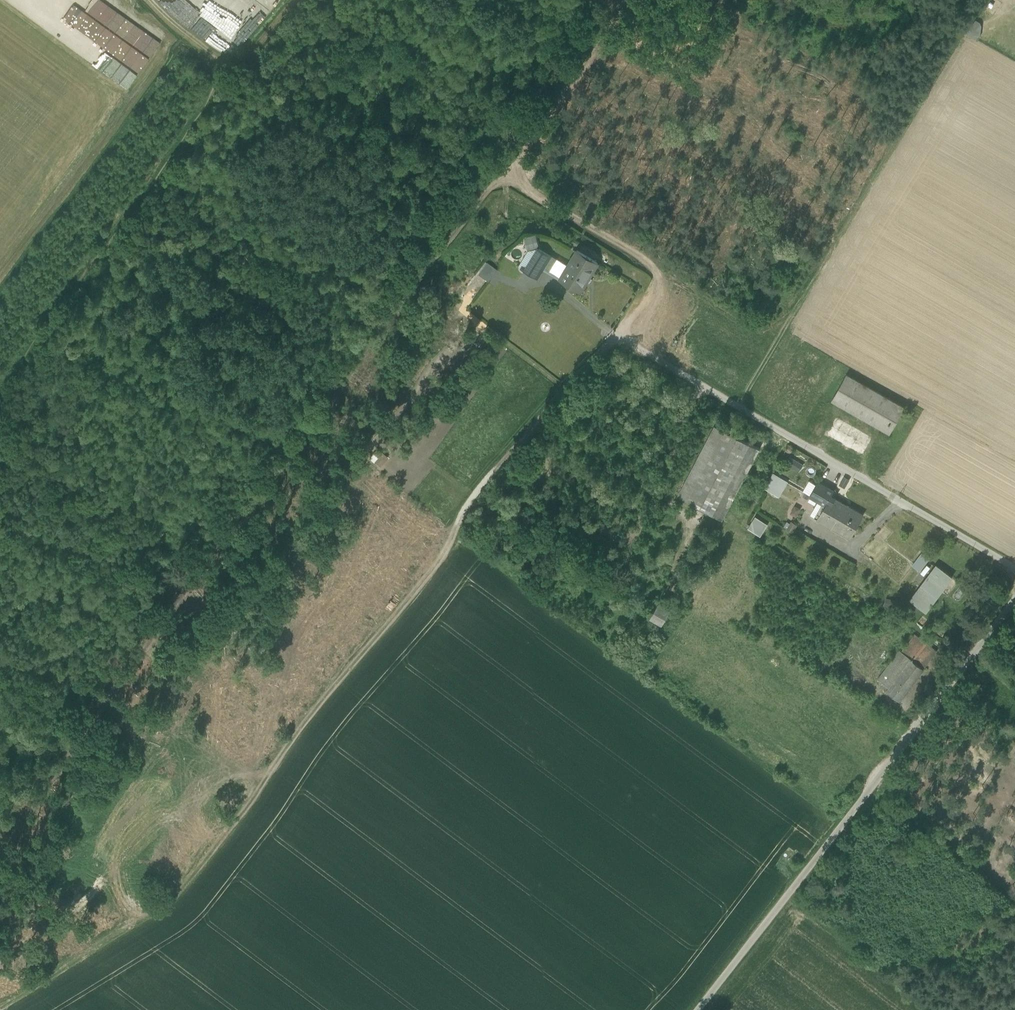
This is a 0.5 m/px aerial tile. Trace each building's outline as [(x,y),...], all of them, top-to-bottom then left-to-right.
[(140,76),(168,28),(119,0),(11,0),(140,76)] [(983,20),(978,16),(969,31),(970,33),(977,38),(981,32),(983,20)] [(527,233),(530,243),(539,240),(536,230),(527,233)] [(540,242),(531,257),(527,254),(522,261),(540,271),(545,262),(548,258),(554,261),(559,253),(540,242)] [(599,257),(579,245),(570,260),(563,273),(583,285),(599,257)] [(570,260),(559,253),(554,261),(548,258),(545,262),(563,273),(570,260)] [(486,274),(495,264),(486,257),(478,267),(486,274)] [(905,401),(847,368),(832,394),(890,427),(905,401)] [(761,441),(716,417),(678,489),(724,513),(761,441)] [(801,456),(795,452),(791,459),(797,463),(801,456)] [(789,475),(780,470),(772,485),(780,490),(789,475)] [(835,484),(819,475),(811,489),(820,494),(812,508),(818,512),(831,489),(832,489),(835,484)] [(832,489),(831,489),(818,512),(835,521),(848,499),(832,489)] [(796,498),(792,507),(798,509),(802,501),(796,498)] [(864,508),(848,499),(835,521),(851,531),(864,508)] [(757,508),(749,520),(763,528),(770,516),(757,508)] [(793,515),(788,522),(793,525),(798,518),(793,515)] [(540,547),(530,540),(522,550),(532,557),(540,547)] [(920,553),(914,562),(919,566),(926,557),(920,553)] [(936,559),(910,594),(927,606),(952,571),(936,559)] [(673,602),(660,594),(652,607),(665,615),(673,602)] [(938,644),(916,627),(902,644),(924,661),(938,644)] [(900,643),(879,672),(884,676),(883,678),(888,682),(887,684),(900,694),(924,661),(902,644),(900,643)]
